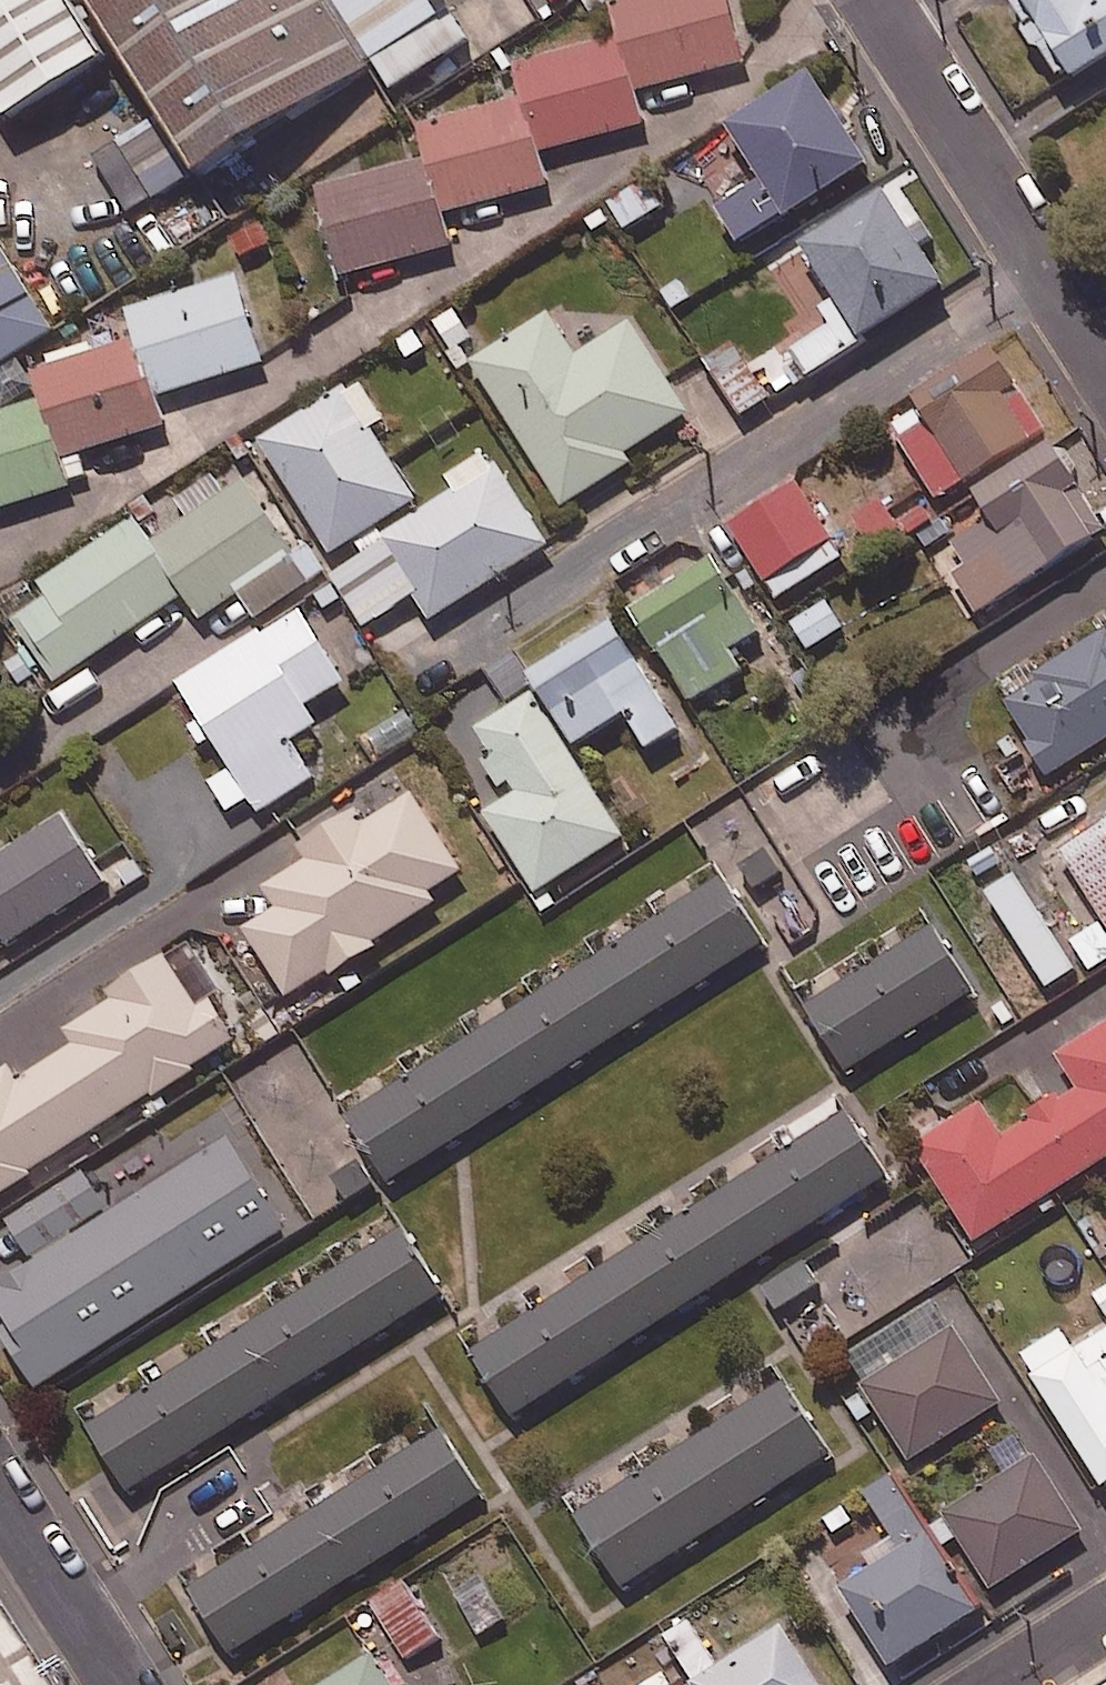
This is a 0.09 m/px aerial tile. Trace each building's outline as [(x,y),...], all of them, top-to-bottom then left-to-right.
[(69,0),(0,0),(0,109),(12,127),(110,64),(69,0)] [(332,0),(94,0),(92,1),(204,178),(377,69),(332,0)] [(377,69),(392,92),(474,40),(448,0),(332,0),(377,69)] [(637,97),(746,68),(728,0),(660,0),(614,12),(623,44),(637,97)] [(1067,92),(1105,67),(1105,0),(1009,0),(1067,92)] [(637,97),(623,44),(608,48),(516,73),(525,104),(541,158),(646,130),(637,97)] [(872,175),(814,81),(731,133),(764,186),(720,214),(745,253),(872,175)] [(541,158),(525,104),(425,130),(435,165),(449,219),(550,192),(541,158)] [(449,219),(435,165),(320,196),(343,280),(457,250),(449,219)] [(661,212),(644,187),(609,209),(626,235),(661,212)] [(947,294),(890,201),(806,253),(864,346),(947,294)] [(0,248),(0,367),(54,333),(0,248)] [(138,343),(158,403),(264,368),(236,281),(129,316),(138,343)] [(578,362),(549,317),(472,366),(566,511),(633,468),(627,459),(690,419),(631,327),(578,362)] [(863,349),(843,318),(794,350),(813,381),(863,349)] [(158,403),(138,343),(135,344),(94,358),(92,351),(32,370),(43,405),(71,491),(89,486),(80,459),(167,431),(158,403)] [(769,403),(734,349),(709,365),(744,419),(769,403)] [(1047,444),(1000,361),(890,424),(938,506),(1047,444)] [(386,426),(359,384),(261,447),(333,561),(418,507),(372,435),(386,426)] [(43,405),(0,419),(0,514),(71,491),(43,405)] [(1053,451),(976,499),(992,526),(949,552),(988,615),(1105,541),(1105,535),(1053,451)] [(550,553),(501,473),(332,576),(366,631),(419,599),(435,623),(550,553)] [(295,560),(244,484),(152,547),(136,524),(39,589),(48,603),(16,625),(58,687),(188,599),(203,623),(240,598),(257,623),(326,577),(308,551),(295,560)] [(845,563),(801,493),(734,535),(778,604),(845,563)] [(901,535),(883,507),(850,527),(868,556),(901,535)] [(762,638),(712,567),(633,622),(695,710),(744,675),(732,658),(762,638)] [(844,632),(827,606),(792,628),(809,655),(844,632)] [(346,689),(301,615),(179,690),(230,774),(211,786),(230,816),(252,803),(261,816),(314,784),(292,748),(319,732),(307,713),(346,689)] [(681,736),(612,628),(529,681),(539,696),(478,735),(519,798),(486,819),(539,900),(626,843),(571,757),(627,721),(650,757),(681,736)] [(1001,704),(1051,783),(1105,748),(1105,637),(1001,704)] [(469,888),(414,800),(364,832),(357,820),(304,853),(311,866),(268,894),(281,914),(248,935),(290,1002),(469,888)] [(0,857),(0,929),(16,955),(114,897),(66,818),(0,857)] [(1061,854),(1105,927),(1105,827),(1061,854)] [(728,878),(353,1119),(398,1189),(773,947),(728,878)] [(942,933),(811,1010),(851,1077),(981,1001),(942,933)] [(239,1050),(192,975),(0,1094),(0,1199),(239,1050)] [(1059,1063),(1080,1095),(1005,1143),(984,1110),(917,1152),(978,1248),(1105,1166),(1105,1033),(1059,1063)] [(840,1122),(477,1353),(519,1417),(881,1187),(840,1122)] [(0,1292),(0,1325),(39,1389),(287,1237),(233,1150),(0,1292)] [(109,1219),(85,1180),(5,1230),(28,1268),(109,1219)] [(402,1237),(92,1428),(133,1495),(443,1304),(402,1237)] [(822,1286),(803,1260),(768,1287),(787,1313),(822,1286)] [(866,1386),(913,1468),(1006,1414),(959,1332),(866,1386)] [(1076,1358),(1064,1338),(1024,1363),(1105,1494),(1105,1339),(1076,1358)] [(783,1389),(582,1520),(631,1594),(831,1463),(783,1389)] [(444,1436),(193,1593),(237,1662),(488,1504),(444,1436)] [(1041,1466),(950,1519),(990,1589),(1082,1537),(1041,1466)] [(931,1548),(846,1598),(890,1673),(975,1623),(931,1548)] [(440,1644),(403,1584),(369,1606),(406,1665),(440,1644)] [(714,1684),(808,1684),(781,1643),(714,1684)] [(338,1684),(386,1684),(373,1664),(338,1684)]
